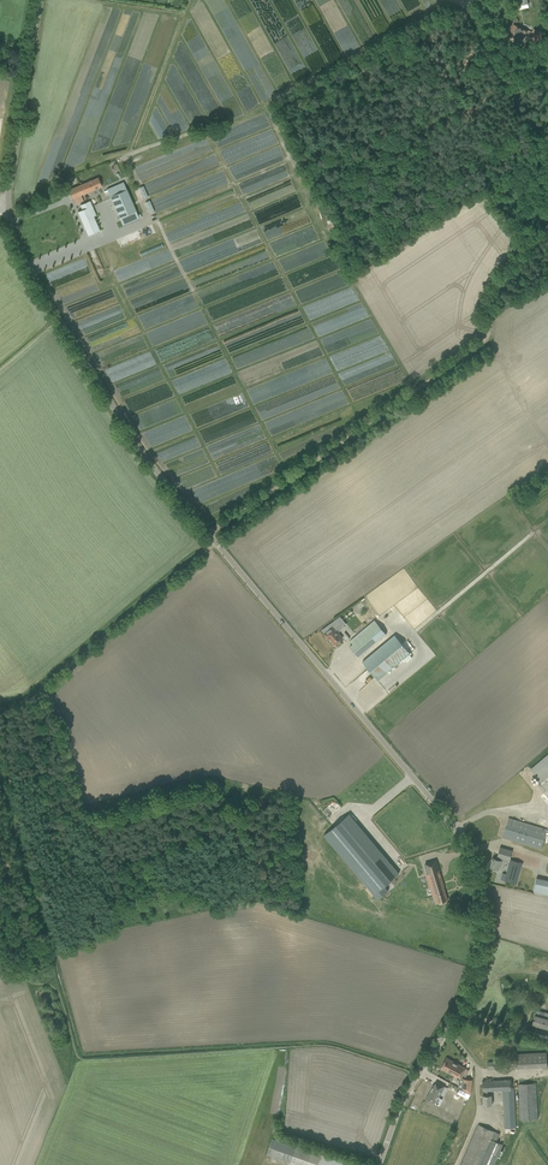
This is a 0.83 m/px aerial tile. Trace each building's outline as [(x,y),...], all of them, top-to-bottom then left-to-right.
[(495,11),(496,13),(499,11),(498,9),(500,7),(501,8),(502,7),(501,7),(503,6),(501,3),(499,4),(498,1),(490,6),(491,7),(492,7),(494,11),(495,11)] [(525,36),(527,31),(522,29),(513,25),(508,35),(514,38),(522,42),(525,36)] [(534,29),(529,39),(539,43),(543,33),(534,29)] [(235,127),(237,134),(244,132),(242,125),(235,127)] [(68,190),(75,204),(83,200),(81,196),(102,186),(98,178),(68,190)] [(124,183),(107,190),(123,226),(139,219),(139,218),(138,215),(124,183)] [(139,187),(142,198),(147,197),(144,185),(139,187)] [(150,213),(154,211),(149,200),(145,201),(150,213)] [(100,231),(94,216),(96,215),(90,201),(80,205),(82,210),(78,212),(88,236),(100,231)] [(336,630),(337,629),(338,630),(342,627),(336,619),(321,630),(324,633),(323,634),(328,639),(329,638),(334,645),(343,638),(336,630)] [(374,620),(354,637),(350,641),(353,644),(350,647),(358,657),(386,634),(374,620)] [(362,662),(378,680),(410,653),(394,635),(362,662)] [(386,697),(383,701),(389,707),(393,703),(393,704),(398,699),(391,692),(386,697)] [(537,785),(547,797),(547,755),(531,769),(540,780),(541,782),(537,785)] [(399,873),(349,814),(324,835),(378,899),(388,891),(384,886),(399,873)] [(501,837),(507,839),(541,849),(547,829),(508,818),(503,836),(502,835),(501,837)] [(490,867),(498,870),(502,857),(510,859),(512,851),(500,847),(496,859),(493,858),(490,867)] [(501,880),(517,884),(522,864),(510,860),(506,874),(502,873),(501,880)] [(441,903),(451,901),(448,887),(449,887),(444,863),(432,866),(434,874),(433,874),(435,885),(438,884),(440,893),(439,894),(441,903)] [(532,892),(547,895),(547,880),(536,877),(532,892)] [(547,1029),(547,1013),(536,1010),(532,1025),(547,1029)] [(502,1056),(509,1058),(515,1040),(508,1038),(502,1056)] [(516,1054),(517,1069),(547,1067),(546,1052),(516,1054)] [(453,1074),(461,1078),(466,1068),(446,1058),(441,1068),(453,1075),(453,1074)] [(472,1080),(464,1079),(462,1089),(470,1093),(472,1080)] [(485,1091),(485,1095),(483,1095),(483,1105),(492,1105),(491,1095),(489,1095),(489,1091),(496,1091),(496,1080),(482,1081),(482,1091),(485,1091)] [(504,1128),(516,1128),(514,1087),(514,1080),(511,1080),(502,1080),(502,1090),(504,1128)] [(441,1093),(445,1087),(436,1082),(434,1086),(433,1085),(426,1098),(435,1103),(441,1093)] [(518,1084),(520,1120),(538,1120),(536,1083),(518,1084)] [(501,1144),(496,1141),(499,1134),(478,1125),(461,1164),(492,1164),(501,1144)] [(296,1164),(341,1164),(342,1163),(272,1138),(266,1154),(296,1164)]
